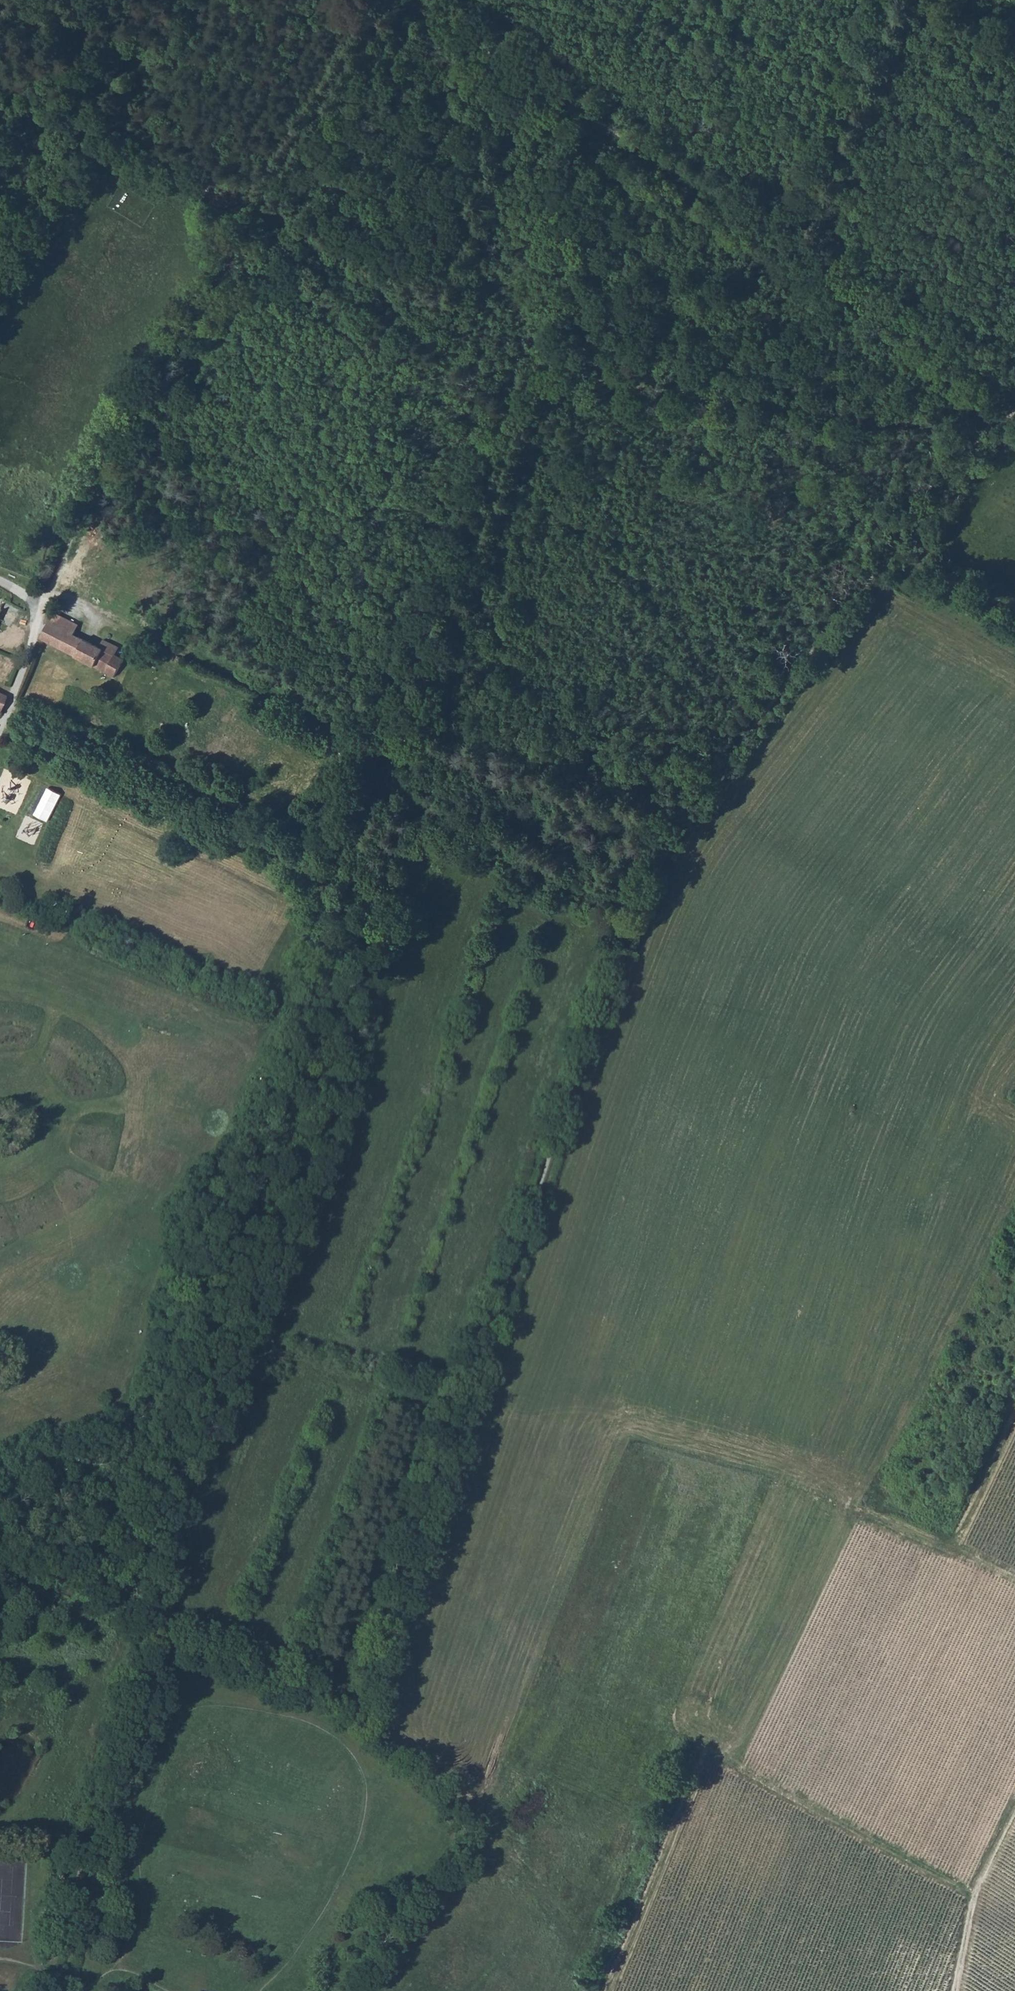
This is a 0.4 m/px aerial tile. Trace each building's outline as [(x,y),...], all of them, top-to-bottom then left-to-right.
[(40,636),(114,676),(124,659),(116,654),(120,647),(103,639),(99,647),(86,640),(87,637),(82,634),(79,637),(73,633),(78,624),(53,611),(40,636)]
